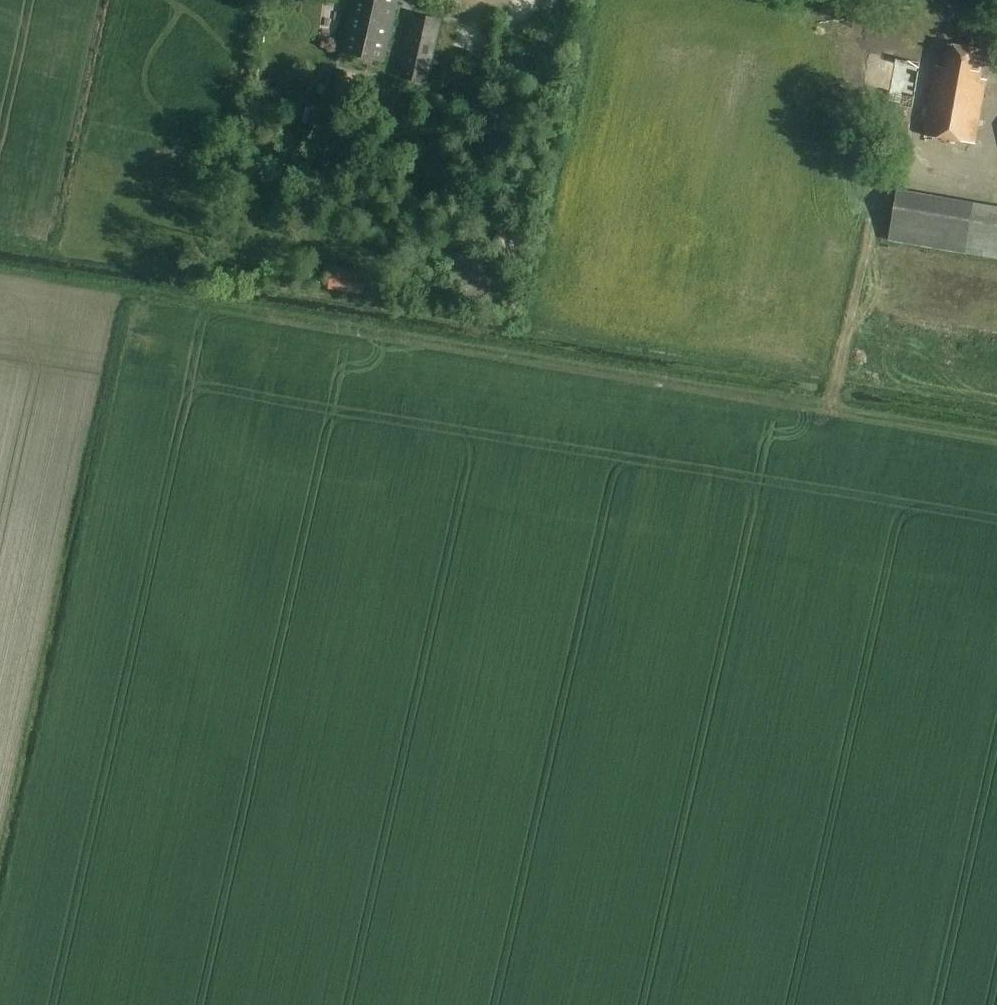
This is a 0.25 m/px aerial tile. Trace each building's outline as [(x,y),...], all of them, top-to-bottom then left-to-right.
[(344,52),(384,61),(398,0),(356,0),(344,52)] [(429,84),(443,19),(416,13),(401,78),(429,84)] [(981,78),(984,62),(981,62),(983,50),(948,43),(944,67),(936,65),(924,135),(975,144),(986,79),(981,78)] [(448,89),(455,60),(446,58),(439,87),(448,89)] [(914,109),(922,63),(902,59),(894,105),(914,109)] [(996,271),(996,226),(915,215),(914,225),(894,223),(889,257),(996,271)]
